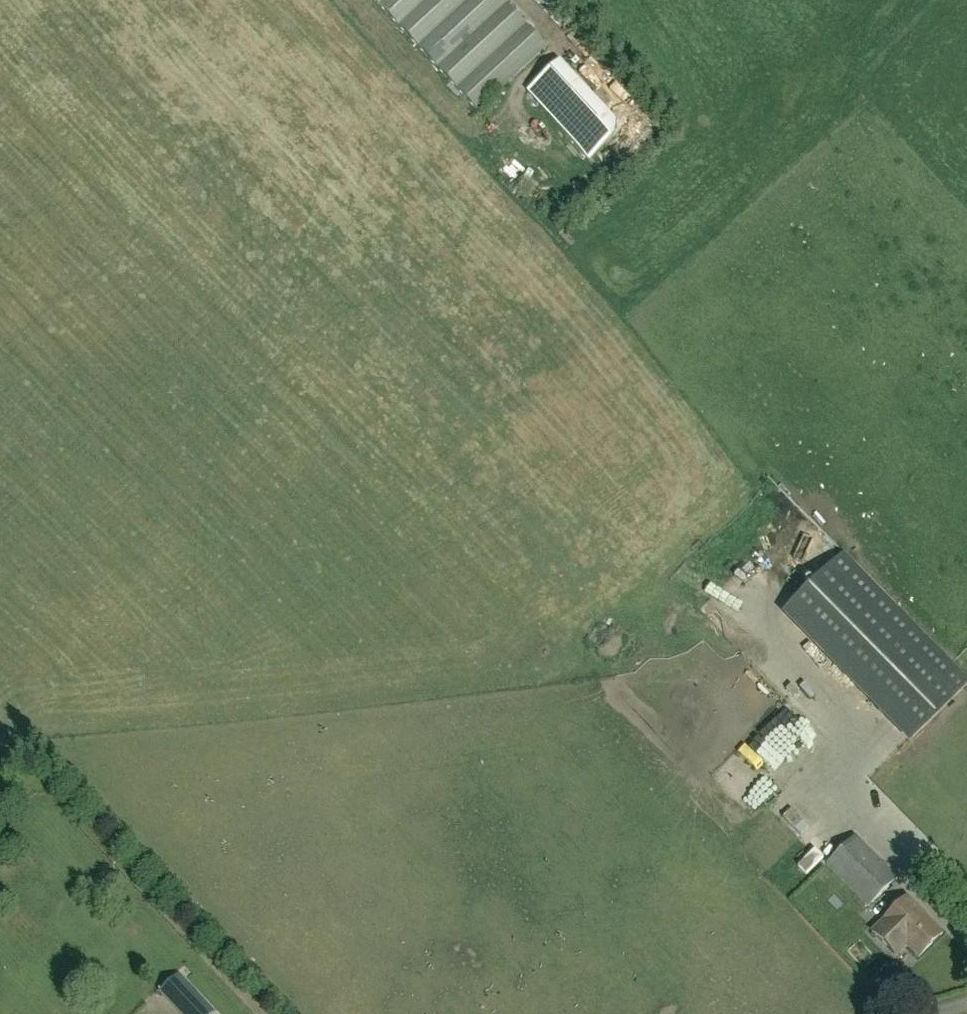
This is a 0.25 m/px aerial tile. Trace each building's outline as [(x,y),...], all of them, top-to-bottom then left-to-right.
[(546,48),(501,0),(373,0),(477,112),(546,48)] [(526,94),(589,159),(623,127),(560,61),(526,94)] [(781,611),(907,741),(966,683),(966,679),(843,551),(781,611)] [(755,805),(828,738),(805,714),(766,750),(760,743),(734,767),(725,757),(717,764),(755,805)] [(826,864),(854,893),(868,907),(897,879),(855,835),(826,864)] [(907,897),(872,932),(896,956),(907,946),(918,958),(943,934),(907,897)] [(178,1013),(212,1013),(215,1012),(178,973),(158,992),(178,1013)]
